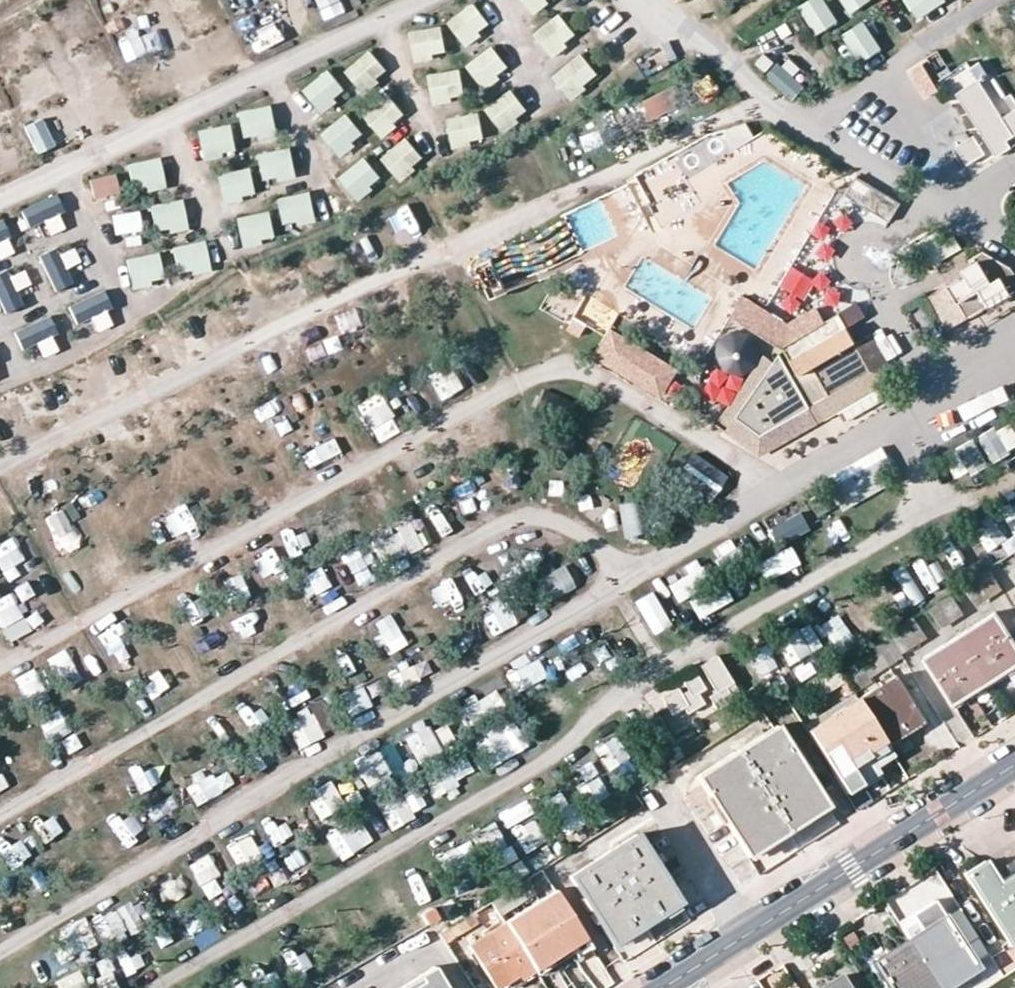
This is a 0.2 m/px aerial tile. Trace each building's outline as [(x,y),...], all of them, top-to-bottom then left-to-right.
[(324,15),(347,8),(345,0),(320,0),(324,15)] [(551,0),(521,0),(531,14),(551,0)] [(815,36),(838,23),(825,0),(808,0),(798,6),(815,36)] [(851,15),(872,0),(840,0),(851,15)] [(917,20),(947,1),(946,0),(905,0),(917,20)] [(462,45),(492,29),(477,3),(447,19),(462,45)] [(250,38),(272,32),(266,9),(243,14),(250,38)] [(141,14),(116,18),(121,51),(146,47),(141,14)] [(534,27),(545,56),(576,45),(565,16),(534,27)] [(842,34),(860,64),(883,50),(864,20),(842,34)] [(414,62),(447,55),(441,25),(408,32),(414,62)] [(494,46),(465,63),(482,89),(510,71),(494,46)] [(369,49),(344,72),(363,92),(388,69),(369,49)] [(582,53),(551,75),(568,100),(600,78),(582,53)] [(795,99),(810,74),(781,56),(766,81),(795,99)] [(977,80),(985,74),(977,62),(968,67),(977,80)] [(909,72),(925,99),(940,90),(925,63),(909,72)] [(968,67),(965,63),(936,80),(947,97),(955,92),(977,80),(968,67)] [(303,86),(318,113),(348,96),(333,69),(303,86)] [(457,69),(427,74),(432,106),(461,101),(457,69)] [(716,75),(696,82),(703,101),(723,94),(716,75)] [(955,92),(995,155),(1009,147),(1004,140),(1014,133),(1014,103),(1009,94),(1003,97),(1011,110),(1006,113),(988,84),(981,87),(977,80),(955,92)] [(484,107),(500,133),(529,116),(513,90),(484,107)] [(669,90),(617,113),(626,132),(677,109),(669,90)] [(387,93),(361,114),(381,138),(407,117),(387,93)] [(277,133),(271,104),(239,111),(245,140),(277,133)] [(320,133),(338,157),(365,135),(347,112),(320,133)] [(450,148),(484,143),(480,112),(446,117),(450,148)] [(50,119),(26,125),(33,155),(57,149),(50,119)] [(571,134),(581,158),(611,145),(602,121),(571,134)] [(691,139),(696,159),(755,143),(750,123),(691,139)] [(198,130),(204,159),(237,152),(231,124),(198,130)] [(13,150),(5,133),(0,135),(0,155),(13,150)] [(955,145),(965,164),(982,153),(971,136),(955,145)] [(380,158),(399,182),(426,161),(406,137),(380,158)] [(291,147),(258,153),(263,182),(296,177),(291,147)] [(365,156),(338,176),(357,202),(384,182),(365,156)] [(160,158),(127,163),(132,191),(165,186),(160,158)] [(251,167),(219,173),(224,202),(257,196),(251,167)] [(92,199),(117,197),(115,177),(90,179),(92,199)] [(312,192),(278,197),(282,226),(315,221),(312,192)] [(55,194),(21,210),(30,229),(64,212),(55,194)] [(184,201),(150,205),(154,235),(188,230),(184,201)] [(394,214),(403,236),(423,228),(415,206),(394,214)] [(270,210),(237,216),(243,245),(275,239),(270,210)] [(140,211),(112,213),(113,235),(141,232),(140,211)] [(14,255),(3,221),(0,223),(0,259),(14,255)] [(952,237),(942,242),(936,233),(917,244),(929,264),(958,248),(952,237)] [(204,240),(172,248),(179,276),(211,269),(204,240)] [(69,271),(81,266),(73,245),(40,257),(52,291),(73,283),(69,271)] [(312,278),(333,271),(326,248),(305,254),(312,278)] [(937,269),(947,286),(966,320),(1014,292),(1014,277),(1011,270),(982,250),(968,258),(965,253),(937,269)] [(130,288),(163,284),(159,254),(126,258),(130,288)] [(30,285),(25,268),(0,276),(0,308),(2,313),(21,306),(16,289),(30,285)] [(966,320),(947,286),(929,296),(948,330),(966,320)] [(68,303),(74,324),(92,319),(96,332),(115,326),(104,292),(68,303)] [(564,320),(572,303),(547,292),(539,309),(564,320)] [(589,344),(613,308),(589,292),(565,328),(589,344)] [(788,322),(741,292),(726,315),(782,350),(788,322)] [(816,305),(788,322),(782,350),(827,322),(816,305)] [(46,316),(13,330),(22,351),(38,344),(44,358),(61,350),(46,316)] [(847,329),(790,361),(800,378),(813,371),(827,395),(870,371),(854,343),(847,329)] [(592,362),(664,399),(681,366),(609,330),(592,362)] [(870,334),(854,343),(870,371),(827,395),(813,404),(823,420),(895,378),(870,334)] [(812,410),(780,353),(764,376),(746,402),(735,418),(761,438),(812,410)] [(445,399),(463,386),(449,366),(430,379),(445,399)] [(746,402),(764,376),(754,369),(736,395),(746,402)] [(955,433),(1014,407),(1014,378),(944,409),(955,433)] [(404,432),(388,390),(360,400),(376,443),(404,432)] [(759,455),(819,422),(812,410),(761,438),(759,455)] [(759,455),(761,438),(735,418),(725,432),(759,455)] [(1014,455),(1014,428),(945,449),(952,474),(1014,455)] [(716,500),(729,471),(689,454),(677,483),(716,500)] [(549,479),(546,497),(561,500),(564,481),(549,479)] [(468,525),(492,514),(477,482),(454,492),(468,525)] [(647,537),(641,503),(619,507),(625,541),(647,537)] [(1004,513),(1014,536),(1014,507),(1004,513)] [(800,512),(778,517),(783,536),(805,531),(800,512)] [(382,565),(425,549),(414,521),(372,538),(382,565)] [(521,550),(533,572),(557,557),(545,536),(521,550)] [(956,550),(960,566),(975,562),(971,546),(956,550)] [(757,562),(764,581),(799,567),(791,548),(757,562)] [(473,598),(510,583),(498,555),(461,569),(473,598)] [(256,582),(279,571),(271,556),(249,568),(256,582)] [(668,586),(677,603),(712,584),(702,567),(668,586)] [(961,584),(972,600),(998,585),(987,567),(961,584)] [(536,583),(546,603),(577,588),(567,568),(536,583)] [(652,591),(634,602),(651,631),(669,620),(652,591)] [(34,631),(14,592),(0,598),(0,624),(9,643),(34,631)] [(959,609),(949,592),(924,608),(934,625),(959,609)] [(179,605),(186,625),(209,618),(202,598),(179,605)] [(712,598),(693,601),(695,616),(715,613),(712,598)] [(271,634),(254,604),(227,619),(244,649),(271,634)] [(483,617),(493,637),(518,624),(508,605),(483,617)] [(834,607),(812,619),(825,640),(846,628),(834,607)] [(994,613),(923,657),(952,704),(975,688),(1004,670),(1014,662),(1014,646),(994,613)] [(921,633),(911,616),(885,633),(896,649),(921,633)] [(777,643),(791,665),(824,643),(810,621),(777,643)] [(896,649),(885,633),(860,649),(868,662),(879,654),(887,665),(900,657),(896,649)] [(330,643),(343,668),(362,658),(350,634),(330,643)] [(576,656),(591,645),(583,634),(568,645),(576,656)] [(755,651),(761,668),(775,664),(769,647),(755,651)] [(715,710),(738,696),(715,657),(699,666),(714,693),(707,697),(715,710)] [(401,693),(428,674),(418,659),(391,678),(401,693)] [(1004,670),(1014,688),(1014,662),(1004,670)] [(811,680),(820,695),(845,681),(835,665),(811,680)] [(35,670),(15,682),(27,702),(46,690),(35,670)] [(163,672),(147,678),(156,700),(172,693),(163,672)] [(661,698),(670,713),(682,708),(686,713),(701,705),(695,694),(702,689),(693,675),(681,681),(687,691),(679,695),(676,689),(661,698)] [(275,683),(284,710),(302,704),(293,677),(275,683)] [(903,734),(921,723),(892,677),(857,700),(885,745),(903,734)] [(263,680),(240,689),(245,702),(236,705),(245,727),(263,719),(254,697),(267,692),(263,680)] [(348,717),(371,707),(361,687),(339,697),(348,717)] [(458,710),(466,728),(499,713),(491,695),(458,710)] [(857,700),(856,698),(806,730),(847,795),(860,786),(858,783),(868,777),(876,772),(871,764),(890,752),(885,745),(857,700)] [(286,723),(299,750),(323,739),(310,711),(286,723)] [(69,719),(50,727),(61,753),(80,745),(69,719)] [(476,743),(490,767),(524,747),(510,723),(476,743)] [(671,736),(674,743),(695,730),(692,724),(671,736)] [(406,737),(418,764),(441,753),(429,727),(406,737)] [(815,811),(824,805),(775,728),(697,777),(747,855),(749,854),(760,872),(788,854),(826,830),(815,811)] [(371,791),(408,769),(392,743),(355,765),(371,791)] [(445,805),(465,788),(445,763),(424,780),(445,805)] [(0,769),(0,790),(18,780),(9,764),(0,769)] [(224,773),(188,785),(195,805),(231,793),(224,773)] [(604,777),(581,785),(588,806),(611,799),(604,777)] [(306,796),(320,821),(345,807),(332,782),(306,796)] [(151,813),(155,828),(183,821),(180,806),(151,813)] [(50,812),(38,816),(47,845),(59,841),(50,812)] [(263,829),(273,849),(302,835),(291,815),(263,829)] [(343,863),(375,843),(359,818),(327,838),(343,863)] [(496,822),(479,830),(491,857),(508,849),(496,822)] [(135,849),(153,845),(147,823),(129,827),(135,849)] [(24,831),(0,843),(0,857),(5,868),(35,853),(24,831)] [(569,878),(610,944),(637,927),(675,902),(634,837),(569,878)] [(248,864),(266,859),(262,846),(244,851),(248,864)] [(1014,941),(1014,872),(996,884),(982,863),(963,873),(1009,945),(1014,941)] [(225,870),(208,878),(225,915),(243,906),(225,870)] [(148,895),(159,918),(200,898),(189,875),(148,895)] [(30,905),(51,896),(44,878),(22,887),(30,905)] [(450,924),(460,918),(452,905),(448,899),(438,905),(450,924)] [(538,902),(504,923),(532,968),(558,953),(566,948),(538,902)] [(105,945),(143,925),(131,903),(93,923),(105,945)] [(182,915),(194,940),(215,930),(204,905),(182,915)] [(428,907),(417,913),(424,926),(430,922),(435,920),(430,910),(428,907)] [(446,930),(450,937),(475,921),(470,915),(446,930)] [(532,968),(504,923),(501,918),(487,928),(490,933),(469,946),(473,953),(496,987),(501,987),(511,982),(532,968)] [(76,958),(92,949),(77,921),(60,931),(76,958)] [(912,945),(939,987),(947,987),(976,968),(947,922),(935,930),(912,945)] [(876,968),(889,987),(939,987),(912,945),(887,961),(876,968)] [(432,966),(417,975),(421,982),(412,987),(445,987),(432,966)]
